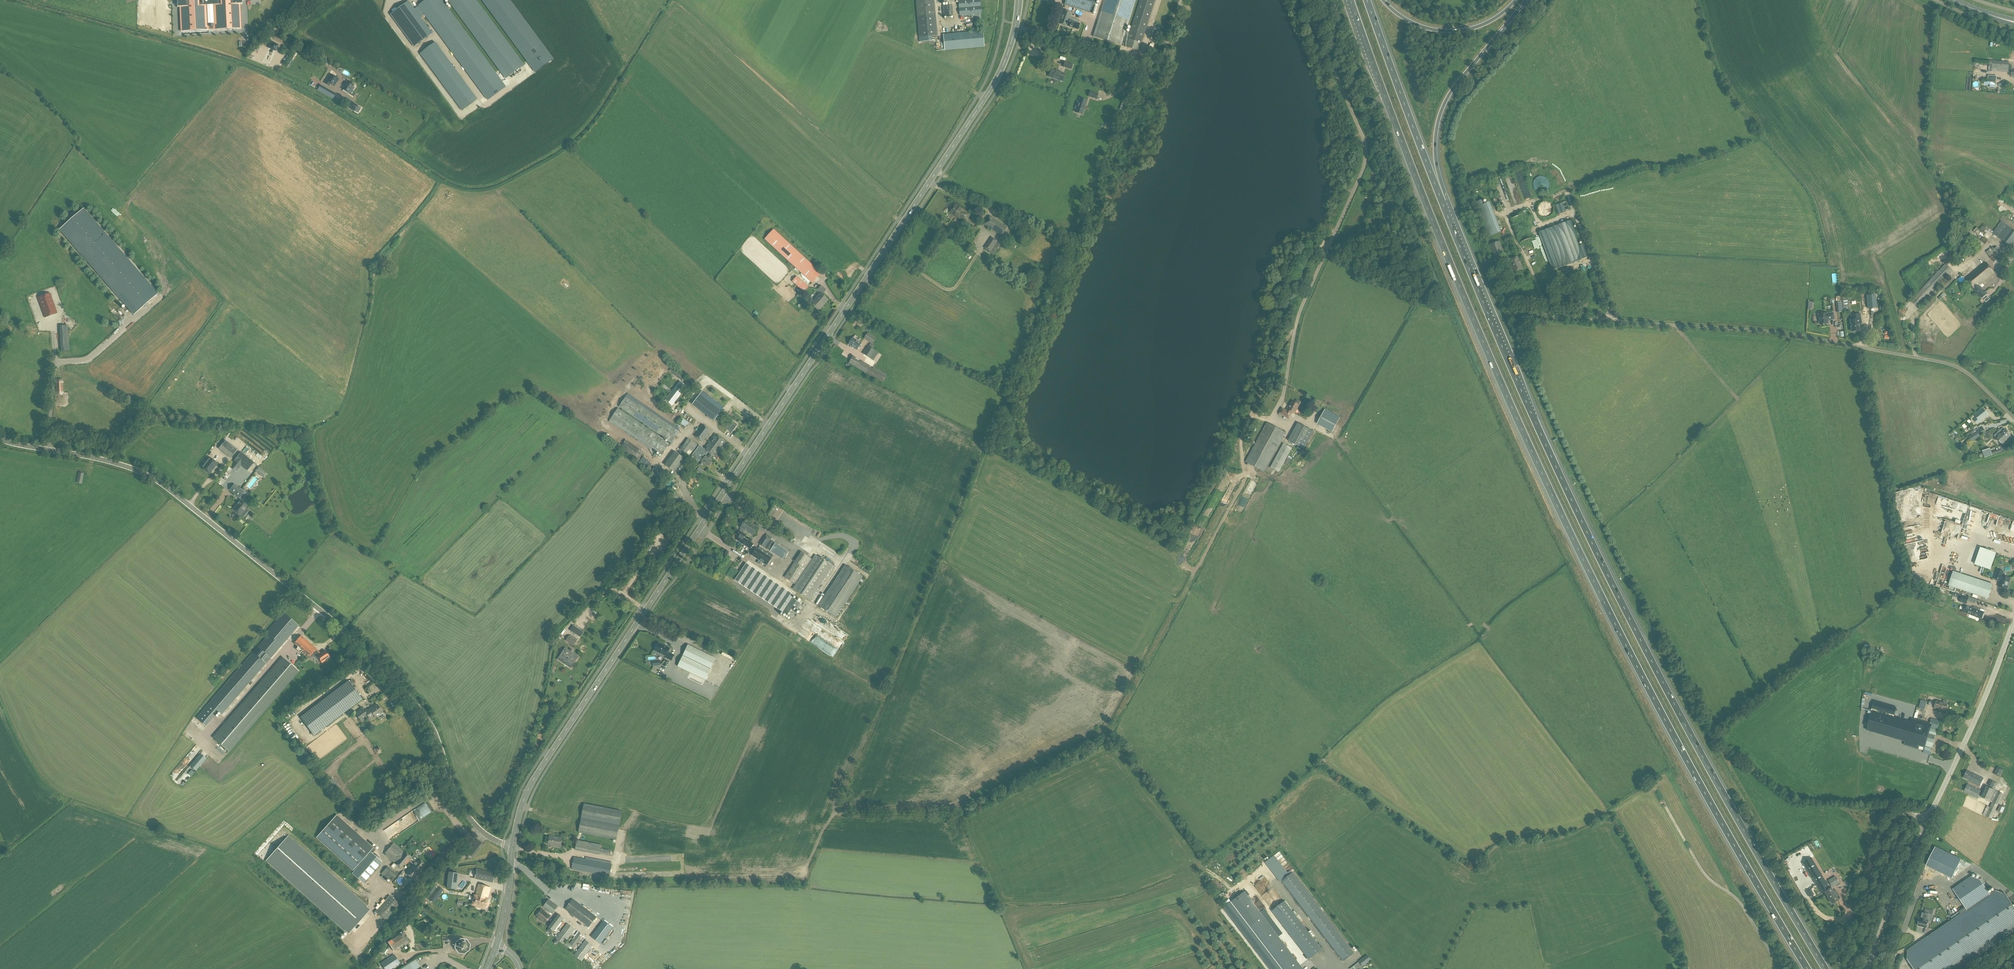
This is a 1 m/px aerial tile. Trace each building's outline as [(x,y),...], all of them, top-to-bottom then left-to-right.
[(177,7),(180,7),(182,32),(240,29),(239,4),(242,4),(242,0),(177,0),(177,7)] [(419,6),(414,10),(420,18),(425,14),(482,92),(499,79),(441,0),(427,0),(419,6)] [(506,78),(523,65),(475,0),(449,0),(506,78)] [(536,72),(553,59),(509,0),(483,0),(536,72)] [(937,36),(934,0),(916,0),(919,37),(937,36)] [(982,13),(981,0),(963,0),(958,0),(959,15),(982,13)] [(1065,5),(1092,14),(1096,0),(1066,0),(1065,5)] [(1093,37),(1139,52),(1155,0),(1140,0),(1128,36),(1125,35),(1136,0),(1105,0),(1093,37)] [(408,2),(391,14),(415,47),(432,34),(420,18),(414,10),(408,2)] [(951,6),(942,6),(943,17),(952,17),(951,6)] [(1079,24),(1079,21),(1071,18),(1072,13),(1063,10),(1061,16),(1058,15),(1056,21),(1059,22),(1058,24),(1068,27),(1068,26),(1078,30),(1080,24),(1079,24)] [(984,46),(983,31),(943,34),(944,50),(984,46)] [(477,99),(436,43),(420,54),(462,110),(477,99)] [(2002,70),(2003,58),(1979,56),(1978,69),(2002,70)] [(1028,88),(1031,65),(1024,64),(1020,87),(1028,88)] [(1065,74),(1060,72),(1061,71),(1056,70),(1056,71),(1052,69),(1051,72),(1050,72),(1049,74),(1050,74),(1049,77),(1062,81),(1065,74)] [(331,84),(335,86),(339,79),(331,74),(325,84),(330,86),(331,84)] [(354,86),(355,85),(348,80),(342,89),(355,96),(357,93),(354,91),(356,87),(354,86)] [(333,99),(336,94),(320,85),(317,90),(333,99)] [(1082,115),(1087,101),(1080,99),(1078,102),(1077,102),(1075,108),(1076,109),(1075,112),(1082,115)] [(347,107),(354,112),(358,106),(350,101),(347,107)] [(1390,199),(1384,202),(1388,210),(1394,207),(1390,199)] [(1499,234),(1488,202),(1483,204),(1481,199),(1475,201),(1487,237),(1499,234)] [(1554,205),(1557,214),(1567,211),(1564,202),(1554,205)] [(956,205),(951,213),(965,222),(970,214),(956,205)] [(990,217),(984,225),(1002,236),(1007,227),(990,217)] [(1993,234),(2011,247),(2013,243),(2013,230),(2002,221),(1993,234)] [(1984,224),(1980,229),(1985,232),(1989,228),(1984,224)] [(1978,228),(1974,232),(1982,239),(1986,235),(1978,228)] [(818,281),(819,279),(818,278),(822,273),(774,229),(764,239),(812,284),(816,279),(818,281)] [(131,259),(106,231),(75,258),(85,270),(105,253),(120,269),(131,259)] [(992,237),(985,248),(994,254),(1002,243),(998,241),(998,240),(992,237)] [(1503,243),(1493,247),(1498,258),(1511,253),(1510,250),(1506,252),(1503,243)] [(1006,257),(1010,251),(1001,246),(998,251),(1002,253),(1003,252),(1004,253),(1003,255),(1006,257)] [(1998,246),(1993,251),(2000,258),(2004,254),(1998,246)] [(1991,249),(1987,252),(1990,257),(1995,253),(1991,249)] [(1994,254),(1990,258),(1995,263),(1998,259),(1994,254)] [(1518,257),(1509,260),(1514,273),(1524,269),(1518,257)] [(1987,262),(1967,279),(1983,299),(1987,295),(1979,286),(1995,273),(1987,262)] [(159,292),(134,263),(123,273),(138,290),(118,307),(128,319),(159,292)] [(1946,264),(1911,300),(1919,308),(1954,271),(1946,264)] [(792,282),(804,292),(808,288),(797,277),(792,282)] [(38,298),(45,318),(57,313),(50,293),(38,298)] [(811,304),(819,310),(828,300),(821,293),(811,304)] [(1865,296),(1866,308),(1875,307),(1873,295),(1865,296)] [(20,307),(23,317),(30,315),(26,304),(36,300),(34,296),(20,301),(22,307),(20,307)] [(1569,296),(1567,297),(1566,300),(1567,303),(1579,306),(1581,304),(1581,301),(1581,299),(1569,296)] [(1827,314),(1819,315),(1820,325),(1828,324),(1828,319),(1829,319),(1829,320),(1834,320),(1834,313),(1827,314)] [(1852,321),(1851,321),(1852,332),(1860,331),(1859,324),(1860,324),(1859,320),(1861,320),(1860,315),(1851,316),(1852,321)] [(70,331),(80,339),(87,330),(77,322),(70,331)] [(59,326),(61,352),(69,351),(68,326),(59,326)] [(868,333),(864,339),(873,345),(877,338),(873,336),(874,334),(872,332),(871,333),(870,332),(869,333),(868,333)] [(48,336),(39,339),(41,346),(50,343),(48,336)] [(853,338),(849,345),(857,350),(861,343),(853,338)] [(869,346),(863,354),(873,360),(878,352),(869,346)] [(853,356),(849,363),(883,382),(887,375),(853,356)] [(682,377),(673,367),(669,370),(677,377),(680,379),(682,377)] [(58,396),(61,396),(64,393),(63,381),(61,379),(58,379),(56,382),(56,393),(58,396)] [(665,400),(673,406),(687,387),(680,381),(665,400)] [(693,405),(714,421),(724,408),(703,392),(693,405)] [(628,396),(620,407),(668,440),(667,442),(619,408),(611,419),(660,453),(659,456),(610,421),(604,430),(624,443),(625,442),(634,448),(634,447),(640,451),(638,454),(655,466),(668,446),(669,447),(680,432),(628,396)] [(1283,409),(1280,414),(1290,420),(1293,413),(1295,414),(1301,403),(1297,400),(1295,403),(1293,402),(1290,408),(1289,408),(1287,412),(1283,409)] [(729,406),(724,414),(738,422),(741,416),(732,411),(733,409),(729,406)] [(1988,414),(1983,408),(1975,415),(1980,421),(1988,414)] [(688,418),(686,420),(692,424),(695,419),(684,410),(682,413),(688,418)] [(1325,410),(1318,425),(1332,433),(1340,418),(1325,410)] [(1267,422),(1246,462),(1264,472),(1286,433),(1267,422)] [(731,433),(737,426),(733,423),(731,427),(728,425),(725,428),(731,433)] [(1303,450),(1313,432),(1298,424),(1288,442),(1303,450)] [(694,436),(703,442),(711,431),(703,425),(694,436)] [(1959,427),(1957,428),(1961,435),(1966,433),(1964,429),(1961,431),(1959,427)] [(1983,427),(1968,437),(1972,443),(1987,432),(1983,427)] [(2003,429),(1995,436),(1997,438),(2003,445),(2012,436),(2006,430),(2005,430),(2003,429)] [(709,466),(713,461),(710,459),(713,456),(717,459),(720,456),(718,454),(727,442),(716,434),(705,449),(704,449),(704,450),(702,448),(700,446),(692,456),(699,461),(705,454),(706,455),(708,452),(711,454),(708,458),(706,456),(702,461),(709,466)] [(688,439),(681,449),(686,454),(690,449),(693,451),(697,445),(688,439)] [(225,441),(218,449),(230,458),(237,450),(225,441)] [(634,447),(634,448),(625,442),(624,443),(620,448),(635,458),(638,454),(640,451),(634,447)] [(1967,443),(1959,448),(1962,452),(1970,446),(1967,443)] [(1292,449),(1283,444),(1271,468),(1280,473),(1292,449)] [(665,459),(663,462),(674,471),(684,458),(673,451),(666,460),(665,459)] [(247,471),(254,463),(241,452),(229,467),(236,472),(241,466),(247,471)] [(208,474),(217,463),(209,456),(200,467),(208,474)] [(256,467),(253,471),(263,478),(266,474),(256,467)] [(235,484),(230,490),(240,498),(245,492),(235,484)] [(241,500),(233,510),(240,515),(241,515),(245,518),(250,511),(246,508),(248,506),(241,500)] [(1949,535),(1952,521),(1946,519),(1942,533),(1949,535)] [(740,532),(737,535),(740,537),(738,540),(751,549),(754,544),(744,538),(746,535),(743,533),(745,531),(753,536),(758,528),(746,520),(739,531),(740,532)] [(766,537),(760,545),(770,551),(783,560),(788,552),(766,537)] [(1996,554),(1980,548),(1975,565),(1990,571),(1996,554)] [(756,549),(752,556),(759,561),(758,564),(760,565),(762,562),(767,566),(774,556),(770,554),(768,557),(756,549)] [(801,552),(785,577),(795,584),(812,559),(801,552)] [(816,555),(793,589),(810,600),(833,566),(816,555)] [(746,564),(735,581),(792,618),(801,604),(793,598),(794,596),(746,564)] [(846,566),(819,606),(836,618),(863,577),(846,566)] [(1955,570),(1950,585),(1989,598),(1994,583),(1955,570)] [(1998,570),(1995,579),(2001,581),(1999,587),(2007,590),(2011,579),(2003,576),(2004,572),(1998,570)] [(1966,606),(1964,612),(1982,619),(1985,613),(1980,611),(1981,609),(1974,607),(1974,609),(1966,606)] [(269,635),(196,718),(206,727),(219,712),(222,715),(299,626),(284,613),(267,633),(269,635)] [(570,630),(580,637),(583,631),(573,624),(570,630)] [(795,633),(824,650),(828,643),(800,625),(795,633)] [(321,654),(301,636),(294,644),(311,658),(312,656),(316,659),(317,657),(322,664),(326,660),(327,661),(328,661),(330,660),(330,659),(329,657),(330,657),(325,651),(321,654)] [(566,641),(574,646),(577,641),(569,636),(566,641)] [(658,643),(654,650),(667,657),(666,658),(672,661),(674,656),(668,653),(670,649),(658,643)] [(689,645),(678,667),(705,680),(716,658),(689,645)] [(560,657),(573,666),(579,657),(565,648),(560,657)] [(212,738),(229,752),(299,671),(282,657),(212,738)] [(363,700),(348,680),(300,717),(315,736),(344,714),(345,715),(346,713),(353,707),(354,708),(356,706),(356,705),(363,700)] [(1928,706),(1930,696),(1876,683),(1875,689),(1880,690),(1880,693),(1897,697),(1896,701),(1899,702),(1900,699),(1928,706)] [(705,698),(708,692),(692,685),(689,691),(705,698)] [(1937,700),(1934,709),(1939,710),(1938,712),(1943,713),(1944,711),(1946,712),(1948,703),(1948,702),(1948,701),(1943,700),(1943,701),(1937,700)] [(1874,701),(1866,729),(1925,746),(1923,753),(1930,755),(1940,721),(1936,720),(1937,718),(1933,717),(1933,718),(1932,718),(1931,721),(1925,719),(1925,717),(1896,708),(1874,701)] [(368,716),(370,719),(374,715),(376,717),(383,712),(377,704),(372,708),(372,707),(365,712),(362,708),(355,713),(361,721),(368,716)] [(181,760),(169,775),(174,779),(193,755),(191,753),(194,749),(197,751),(199,748),(195,744),(182,760),(181,760)] [(374,750),(377,756),(382,753),(379,747),(374,750)] [(207,759),(200,753),(190,766),(196,771),(207,759)] [(1993,773),(2000,775),(2002,769),(1995,766),(1993,773)] [(1967,771),(1964,778),(1970,781),(1969,781),(1980,787),(1984,778),(1974,773),(1973,774),(1967,771)] [(1986,786),(1981,797),(1992,803),(1990,807),(1987,806),(1983,815),(1992,819),(2004,794),(1997,791),(1998,790),(1996,789),(1998,784),(1991,780),(1987,786),(1986,786)] [(1968,784),(1964,792),(1978,798),(1981,791),(1968,784)] [(584,805),(579,832),(617,839),(622,812),(584,805)] [(337,815),(316,838),(353,870),(371,850),(373,852),(375,850),(337,815)] [(398,839),(401,844),(416,832),(412,828),(398,839)] [(266,860),(348,934),(370,910),(288,836),(266,860)] [(550,836),(548,845),(552,846),(561,848),(563,838),(550,836)] [(577,840),(576,849),(609,856),(610,850),(601,849),(602,845),(577,840)] [(469,854),(474,857),(483,845),(478,842),(469,854)] [(402,870),(409,861),(413,865),(405,873),(414,880),(426,866),(418,859),(415,862),(411,859),(412,858),(404,852),(394,843),(384,854),(395,863),(394,863),(402,870)] [(1961,860),(1934,848),(1925,868),(1952,879),(1961,860)] [(352,874),(364,884),(382,862),(371,852),(352,874)] [(1279,861),(1275,855),(1274,856),(1270,859),(1266,862),(1270,867),(1278,878),(1288,871),(1279,861)] [(574,857),(572,869),(610,877),(612,864),(612,862),(586,857),(586,859),(574,857)] [(1812,858),(1803,863),(1822,894),(1825,892),(1832,904),(1839,900),(1837,897),(1840,895),(1837,891),(1834,892),(1832,888),(1830,889),(1812,858)] [(458,864),(459,875),(472,875),(472,864),(458,864)] [(392,883),(398,874),(388,866),(382,874),(392,883)] [(477,870),(475,879),(494,883),(496,873),(477,870)] [(451,873),(449,890),(455,891),(457,874),(451,873)] [(1293,874),(1283,881),(1344,961),(1353,954),(1293,874)] [(1953,889),(1967,910),(1908,951),(1908,959),(1907,959),(1914,968),(1958,968),(2013,930),(2013,909),(2013,907),(2012,907),(2011,905),(2003,894),(1995,891),(1990,895),(1980,880),(1978,879),(1978,878),(1976,878),(1974,878),(1974,877),(1973,877),(1972,877),(1953,889)] [(1836,878),(1829,882),(1833,887),(1839,883),(1836,878)] [(463,883),(460,895),(454,893),(453,898),(468,902),(472,885),(463,883)] [(475,895),(472,906),(486,909),(488,899),(491,888),(478,885),(475,895)] [(438,887),(429,900),(434,903),(443,890),(438,887)] [(1244,892),(1235,899),(1290,968),(1302,968),(1244,892)] [(390,896),(376,912),(386,921),(399,905),(390,896)] [(549,899),(543,907),(552,914),(558,906),(549,899)] [(596,917),(573,899),(572,899),(573,899),(565,909),(579,920),(589,927),(588,927),(589,927),(596,917),(597,917),(596,917)] [(1317,945),(1284,902),(1272,911),(1309,959),(1323,948),(1320,943),(1317,945)] [(542,909),(536,916),(538,917),(538,918),(542,922),(543,921),(545,923),(551,916),(542,909)] [(1934,911),(1930,910),(1929,914),(1925,913),(1921,912),(1920,917),(1918,926),(1927,928),(1928,920),(1932,921),(1934,911)] [(582,935),(573,929),(565,922),(564,922),(557,932),(557,933),(557,932),(566,939),(574,945),(574,946),(575,946),(575,945),(578,941),(582,936),(582,935)] [(612,929),(603,922),(591,938),(600,945),(612,929)] [(403,931),(387,941),(394,952),(410,942),(403,931)] [(458,944),(458,947),(460,950),(463,951),(466,949),(467,945),(465,942),(461,942),(458,944)] [(581,961),(590,945),(586,942),(576,958),(581,961)] [(381,964),(385,968),(391,968),(400,963),(394,955),(381,964)] [(1371,960),(1367,956),(1364,958),(1360,962),(1363,966),(1370,960),(1371,960)] [(514,966),(511,967),(508,957),(503,959),(506,968),(515,968),(514,966)] [(401,968),(421,968),(415,960),(401,968)]
